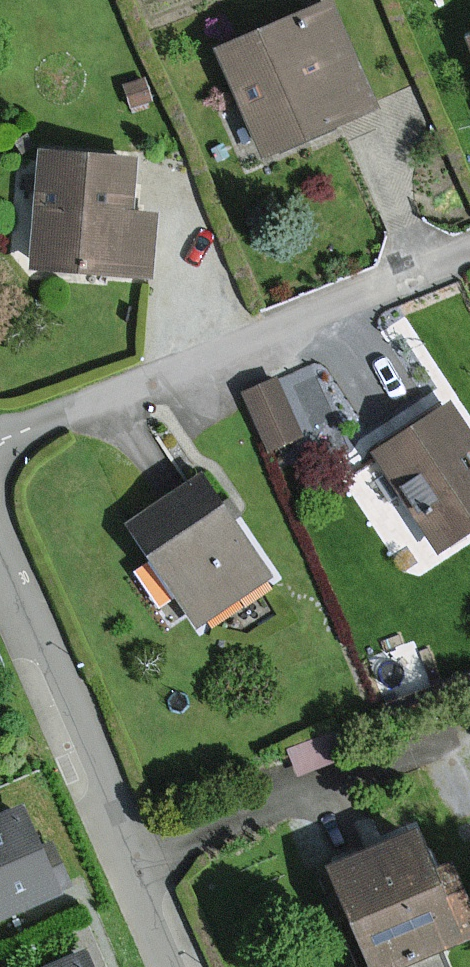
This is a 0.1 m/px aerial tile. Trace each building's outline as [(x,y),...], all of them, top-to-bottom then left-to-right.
[(327,6),(217,53),(261,156),(371,109),(327,6)] [(132,159),(49,151),(38,265),(147,274),(152,221),(127,219),(132,159)] [(265,439),(321,416),(297,360),(242,383),(265,439)] [(372,460),(442,567),(469,548),(469,433),(453,407),(372,460)] [(204,476),(123,530),(195,639),(276,585),(204,476)] [(0,820),(0,916),(69,887),(52,846),(36,853),(18,812),(0,820)] [(331,866),(374,966),(443,966),(436,951),(469,936),(469,916),(449,868),(436,874),(417,830),(331,866)] [(53,966),(86,966),(82,955),(53,966)]
